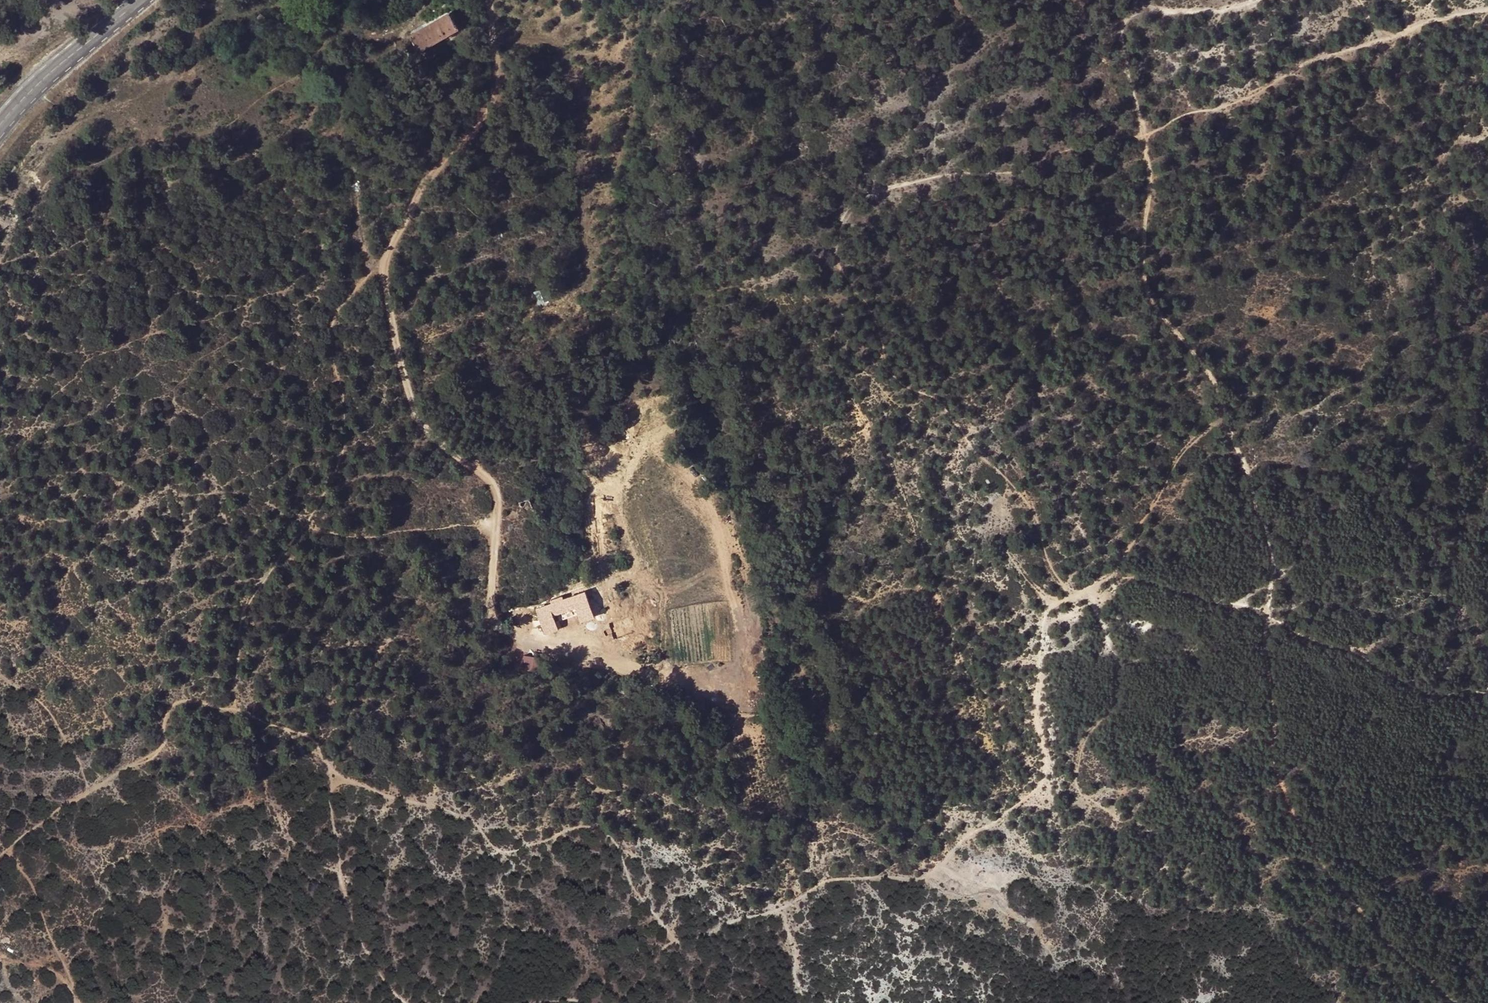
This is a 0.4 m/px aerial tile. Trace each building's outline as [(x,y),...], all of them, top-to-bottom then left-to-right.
[(478,34),(471,18),(433,38),(440,54),(478,34)] [(277,25),(272,21),(268,25),(274,30),(277,25)] [(579,324),(575,313),(564,318),(568,327),(579,324)] [(552,609),(556,620),(578,612),(574,596),(560,601),(561,606),(552,609)]
